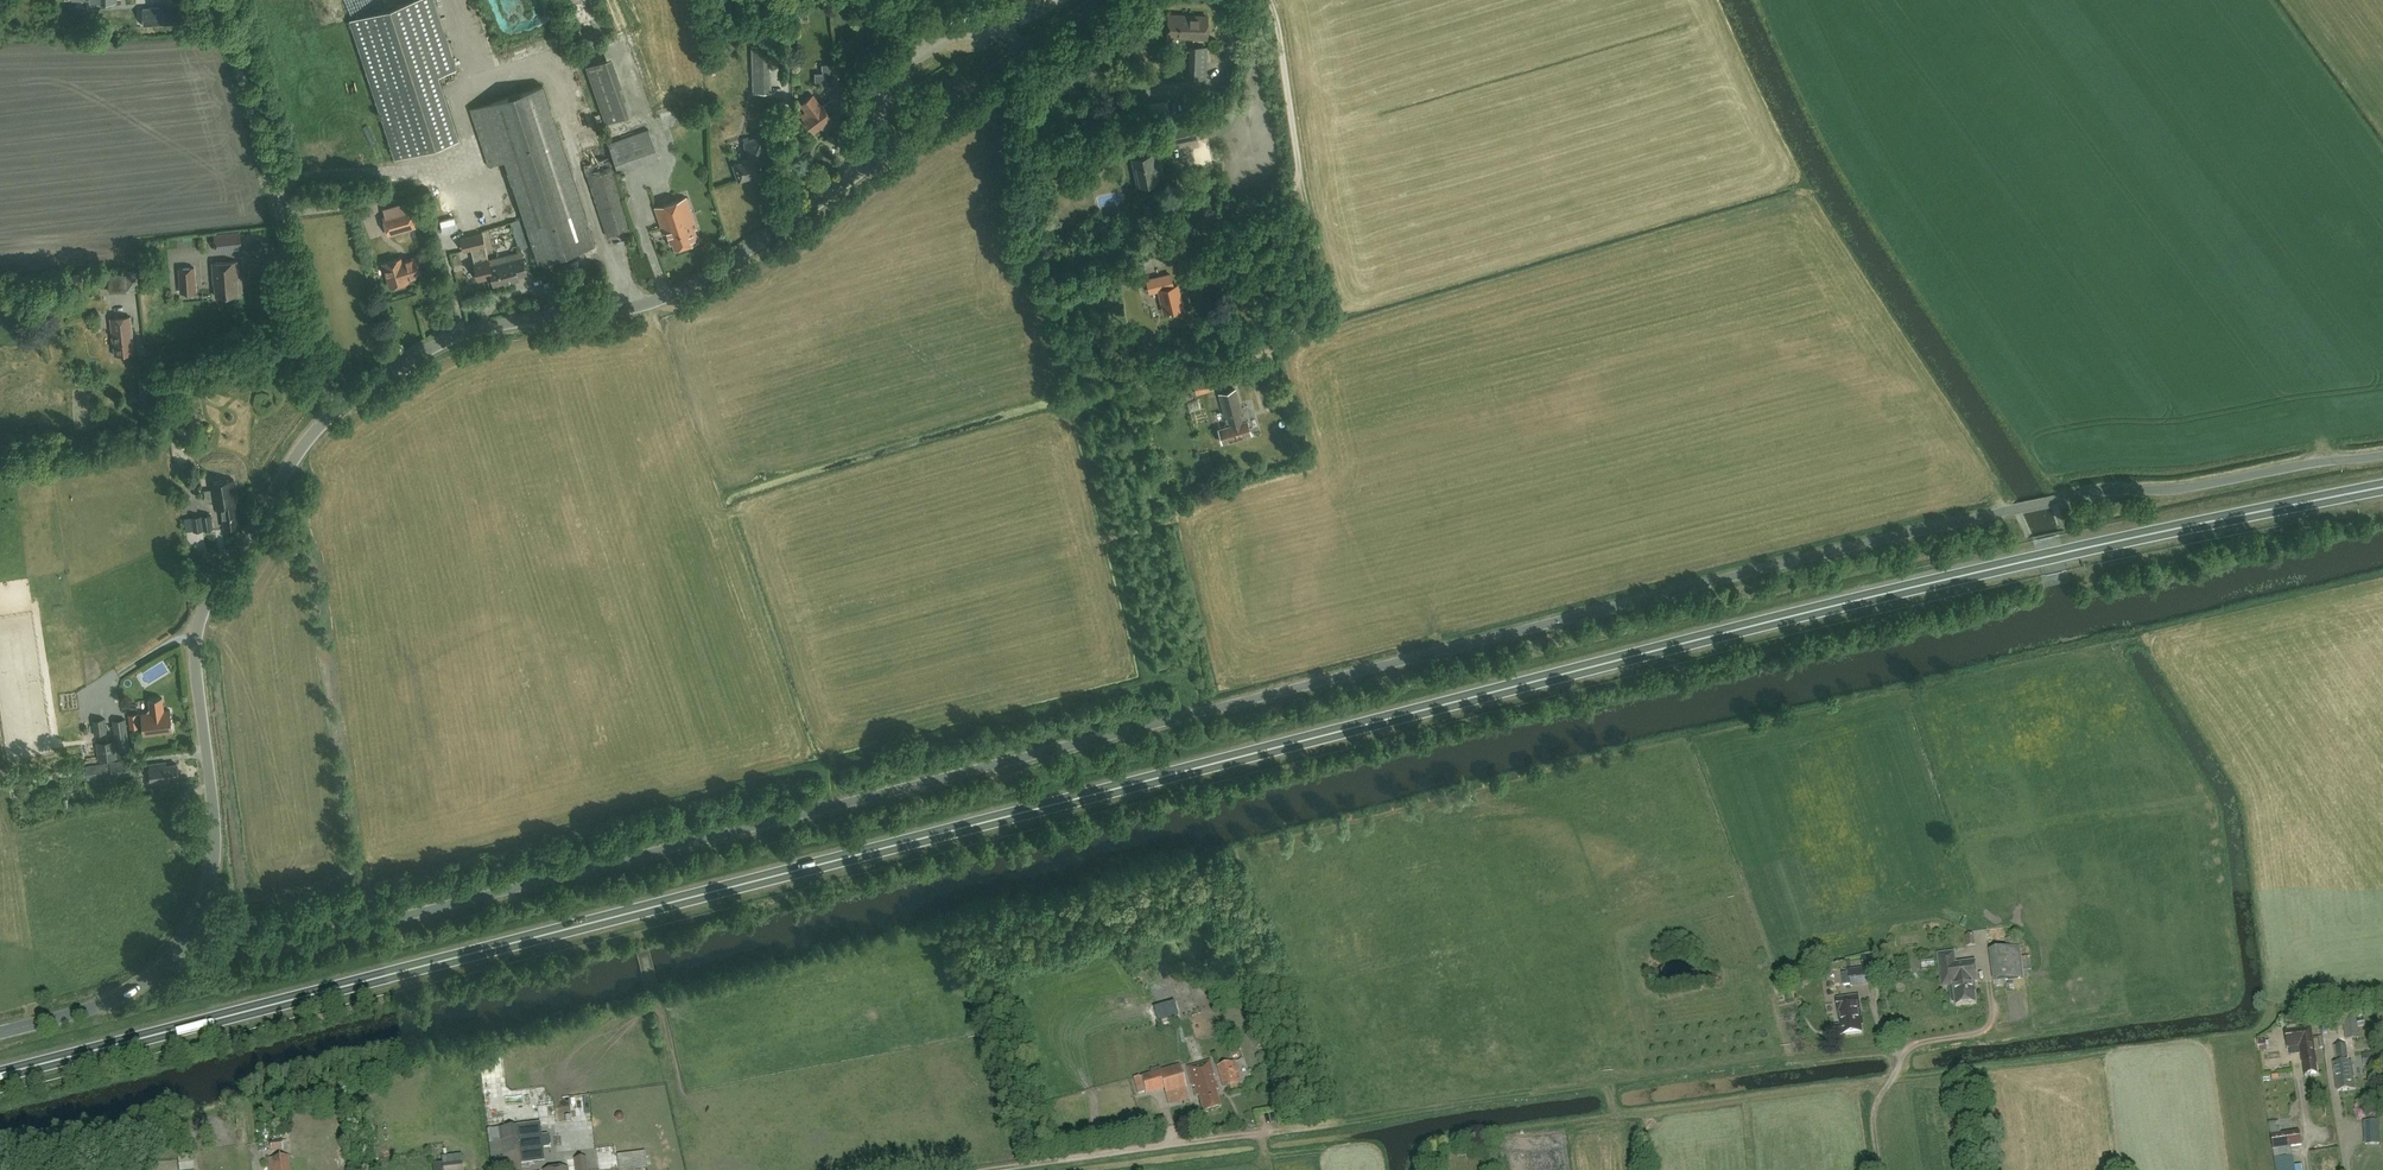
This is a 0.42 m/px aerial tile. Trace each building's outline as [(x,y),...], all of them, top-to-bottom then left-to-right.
[(349,20),(396,159),(459,138),(438,75),(456,69),(434,0),(410,0),(349,20)] [(178,6),(142,8),(143,25),(179,23),(178,6)] [(1168,15),(1167,36),(1207,38),(1207,17),(1168,15)] [(752,45),(753,93),(770,92),(769,45),(752,45)] [(1209,48),(1193,47),(1192,80),(1208,81),(1209,48)] [(843,70),(832,71),(834,97),(845,96),(843,70)] [(633,94),(644,91),(639,71),(628,74),(633,94)] [(489,165),(505,160),(538,262),(594,244),(542,85),(470,109),(489,165)] [(814,132),(821,126),(822,128),(826,129),(832,124),(832,121),(831,119),(832,118),(822,105),(821,106),(813,95),(801,104),(807,111),(801,116),(814,132)] [(1169,144),(1197,137),(1193,123),(1166,129),(1169,144)] [(649,129),(608,144),(617,171),(658,156),(649,129)] [(733,164),(738,180),(767,171),(763,160),(772,157),(770,152),(768,152),(767,148),(769,147),(764,132),(756,135),(757,137),(749,140),(748,137),(743,139),(750,159),(733,164)] [(1152,155),(1132,159),(1138,186),(1158,182),(1152,155)] [(632,228),(609,157),(599,160),(584,165),(607,236),(632,228)] [(655,207),(664,234),(668,233),(671,243),(673,242),(675,248),(698,241),(694,229),(697,228),(687,197),(655,207)] [(1105,211),(1124,210),(1124,201),(1105,201),(1105,211)] [(411,209),(384,216),(388,232),(415,226),(411,209)] [(456,229),(454,218),(440,221),(443,232),(456,229)] [(239,231),(214,234),(216,251),(241,248),(239,231)] [(495,285),(513,281),(519,279),(518,276),(527,273),(521,252),(489,260),(482,234),(461,239),(464,250),(471,248),(474,262),(478,279),(493,276),(495,285)] [(1237,253),(1231,259),(1246,272),(1252,266),(1237,253)] [(416,257),(402,261),(401,259),(384,263),(391,286),(407,281),(407,278),(421,274),(416,257)] [(234,295),(235,294),(238,294),(237,278),(238,278),(237,261),(212,263),(214,284),(215,284),(215,296),(229,295),(230,296),(234,295)] [(196,291),(194,267),(179,268),(180,292),(196,291)] [(1170,274),(1147,279),(1150,292),(1159,290),(1164,312),(1182,308),(1177,285),(1173,286),(1170,274)] [(127,291),(127,275),(109,276),(110,292),(127,291)] [(100,313),(90,314),(92,332),(101,331),(100,313)] [(131,316),(110,319),(114,355),(135,353),(131,316)] [(1139,340),(1140,348),(1157,345),(1155,337),(1139,340)] [(154,377),(142,378),(144,397),(156,396),(154,377)] [(1199,379),(1202,390),(1212,388),(1209,377),(1199,379)] [(1219,428),(1223,442),(1251,434),(1247,420),(1243,421),(1241,415),(1243,415),(1236,389),(1219,394),(1228,426),(1219,428)] [(224,527),(240,525),(236,503),(237,503),(234,479),(211,482),(214,506),(221,505),(224,527)] [(211,514),(206,514),(191,516),(192,532),(213,528),(211,514)] [(144,735),(153,733),(173,731),(170,710),(164,711),(162,698),(149,699),(150,708),(147,713),(142,713),(142,714),(138,714),(129,715),(131,728),(139,727),(143,726),(144,735)] [(107,733),(105,718),(93,720),(95,734),(107,733)] [(125,719),(112,721),(115,740),(96,742),(99,760),(130,756),(125,719)] [(136,773),(133,759),(87,765),(88,777),(112,774),(112,776),(136,773)] [(149,764),(150,768),(152,783),(179,780),(177,764),(166,765),(166,762),(149,764)] [(1966,935),(1967,945),(1975,944),(1974,934),(1966,935)] [(2021,971),(2020,957),(2017,937),(2005,939),(2006,949),(1990,951),(1994,982),(2005,980),(2022,978),(2021,971)] [(1954,953),(1938,955),(1942,987),(1949,986),(1951,1000),(1953,1002),(1955,1002),(1955,1005),(1976,1003),(1973,982),(1978,981),(1976,960),(1955,963),(1954,953)] [(1868,968),(1849,970),(1851,986),(1870,984),(1868,968)] [(1842,1036),(1848,1035),(1862,1033),(1861,1026),(1864,1025),(1863,1019),(1862,1019),(1858,997),(1836,1000),(1841,1027),(1835,1028),(1836,1037),(1842,1036)] [(1174,1005),(1154,1011),(1157,1023),(1178,1017),(1174,1005)] [(2356,1016),(2344,1018),(2347,1039),(2359,1038),(2356,1016)] [(2315,1064),(2318,1064),(2312,1028),(2285,1032),(2288,1049),(2300,1047),(2302,1063),(2305,1063),(2307,1076),(2317,1074),(2315,1064)] [(2346,1046),(2336,1047),(2338,1064),(2334,1064),(2338,1092),(2356,1089),(2352,1062),(2348,1062),(2346,1046)] [(2363,1055),(2364,1065),(2382,1062),(2382,1053),(2363,1055)] [(1216,1091),(1219,1090),(1217,1085),(1215,1086),(1213,1077),(1215,1076),(1210,1061),(1188,1067),(1193,1087),(1195,1086),(1196,1089),(1194,1090),(1196,1096),(1199,1095),(1204,1112),(1220,1107),(1216,1091)] [(1237,1082),(1233,1070),(1231,1063),(1217,1067),(1223,1086),(1237,1082)] [(1178,1065),(1170,1068),(1160,1071),(1167,1096),(1186,1091),(1178,1065)] [(1145,1091),(1141,1078),(1138,1079),(1138,1077),(1133,1079),(1137,1093),(1145,1091)] [(550,1138),(547,1135),(541,1136),(540,1124),(500,1128),(503,1154),(505,1169),(521,1169),(520,1153),(543,1150),(543,1149),(548,1148),(551,1144),(550,1138)] [(625,1130),(612,1136),(615,1143),(628,1137),(625,1130)] [(2271,1135),(2273,1149),(2291,1147),(2301,1145),(2299,1131),(2271,1135)] [(2379,1135),(2365,1135),(2365,1145),(2379,1144),(2379,1135)] [(270,1142),(271,1152),(283,1151),(281,1140),(270,1142)] [(638,1140),(611,1142),(612,1155),(639,1153),(638,1140)] [(540,1152),(531,1152),(531,1161),(527,1161),(527,1169),(541,1169),(540,1152)] [(196,1154),(181,1156),(183,1169),(195,1169),(198,1169),(196,1154)] [(269,1169),(291,1169),(289,1155),(268,1158),(269,1169)] [(2275,1159),(2276,1169),(2294,1169),(2294,1166),(2292,1156),(2275,1159)] [(577,1169),(589,1169),(587,1158),(576,1159),(577,1169)] [(443,1164),(444,1169),(463,1169),(463,1162),(443,1164)] [(619,1162),(605,1163),(606,1169),(620,1169),(619,1162)]
